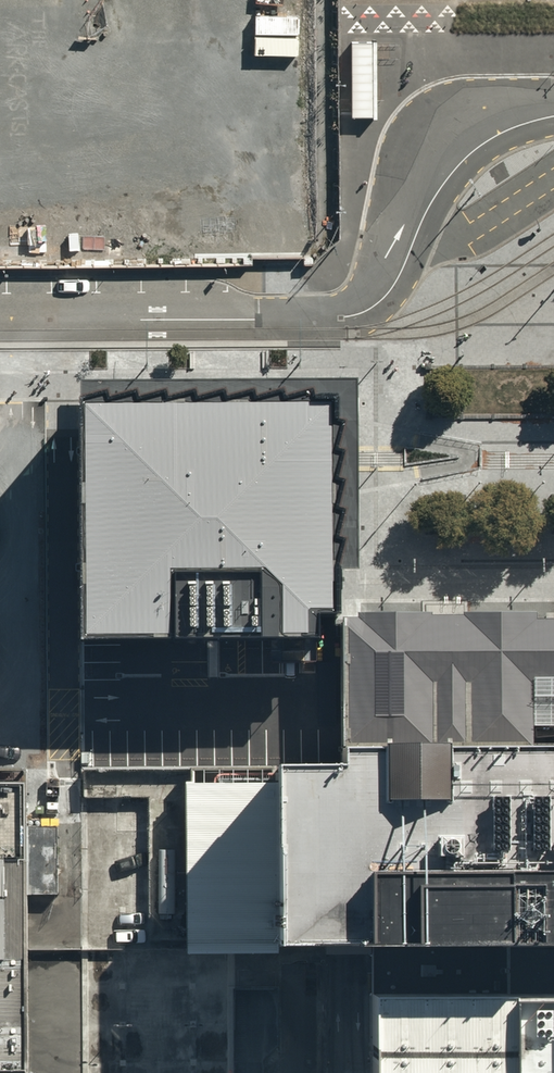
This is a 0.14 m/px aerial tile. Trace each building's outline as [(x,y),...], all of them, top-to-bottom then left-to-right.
[(371,48),(348,47),(348,112),(370,112),(371,48)] [(177,399),(85,400),(86,639),(320,638),(320,615),(335,614),(336,399),(177,399)] [(345,615),(346,746),(553,746),(553,614),(448,614),(394,615),(354,615),(345,615)] [(284,944),(372,945),(553,944),(553,746),(346,746),(347,763),(344,764),(282,765),(284,944)] [(28,895),(58,894),(57,826),(27,827),(27,770),(0,771),(0,1072),(29,1072),(28,895)] [(280,954),(279,783),(186,782),(188,955),(280,954)] [(372,945),(372,1072),(553,1072),(553,944),(372,945)]
